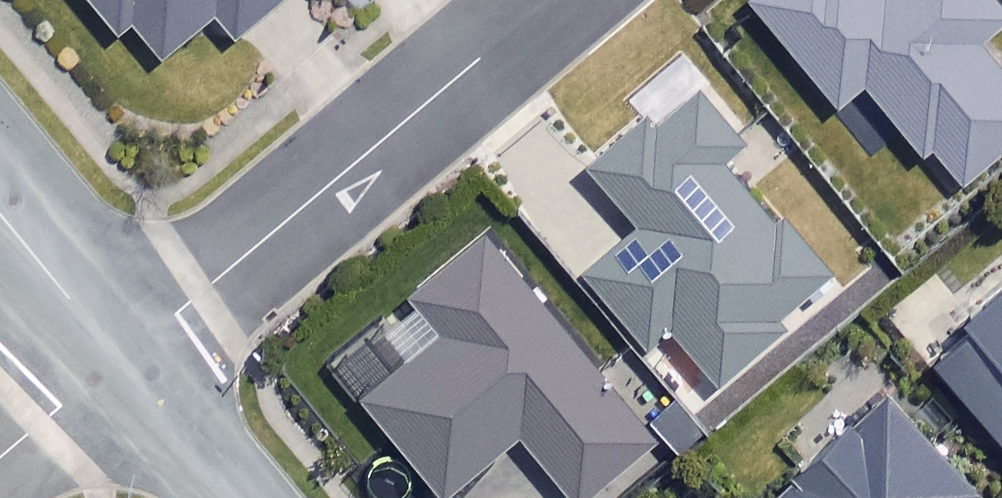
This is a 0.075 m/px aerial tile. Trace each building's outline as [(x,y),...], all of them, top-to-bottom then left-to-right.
[(147,68),(215,15),(233,38),(282,0),(94,0),(147,68)] [(756,2),(845,109),(871,87),(958,191),(1001,154),(1001,70),(981,45),(1001,28),(1001,7),(996,0),(759,0),(756,2)] [(747,145),(704,97),(664,134),(651,119),(590,174),(642,231),(589,278),(651,347),(672,329),(723,385),(786,329),(779,320),(827,277),(725,165),(747,145)] [(492,240),(414,304),(444,340),(369,402),(445,496),(521,434),(574,497),(581,497),(654,438),(492,240)] [(941,361),(1001,436),(1001,311),(941,361)] [(894,402),(789,497),(982,497),(894,402)]
